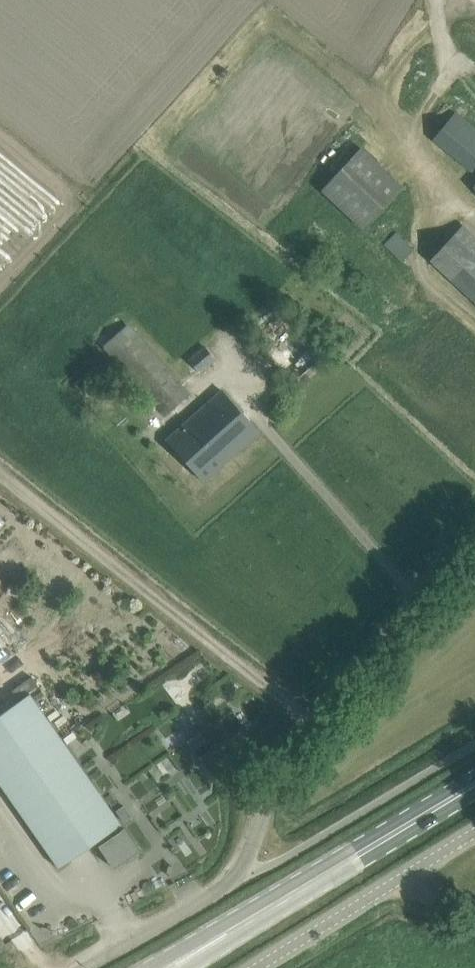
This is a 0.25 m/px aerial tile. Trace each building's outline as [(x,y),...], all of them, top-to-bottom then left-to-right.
[(471,171),(474,165),(474,126),(458,112),(434,141),(471,171)] [(322,190),(364,229),(404,186),(362,147),(322,190)] [(464,226),(432,261),(474,302),(474,236),(464,226)] [(416,250),(397,232),(385,244),(404,262),(416,250)] [(322,358),(309,343),(278,305),(248,329),(293,383),(322,358)] [(192,394),(175,374),(130,322),(104,345),(166,417),(192,394)] [(205,346),(190,360),(200,372),(216,358),(205,346)] [(260,431),(247,417),(224,391),(168,440),(204,481),(260,431)] [(60,867),(100,839),(102,843),(99,845),(108,857),(111,855),(116,862),(123,857),(125,860),(141,850),(125,827),(122,829),(119,826),(122,824),(30,693),(0,714),(0,781),(60,867)]
